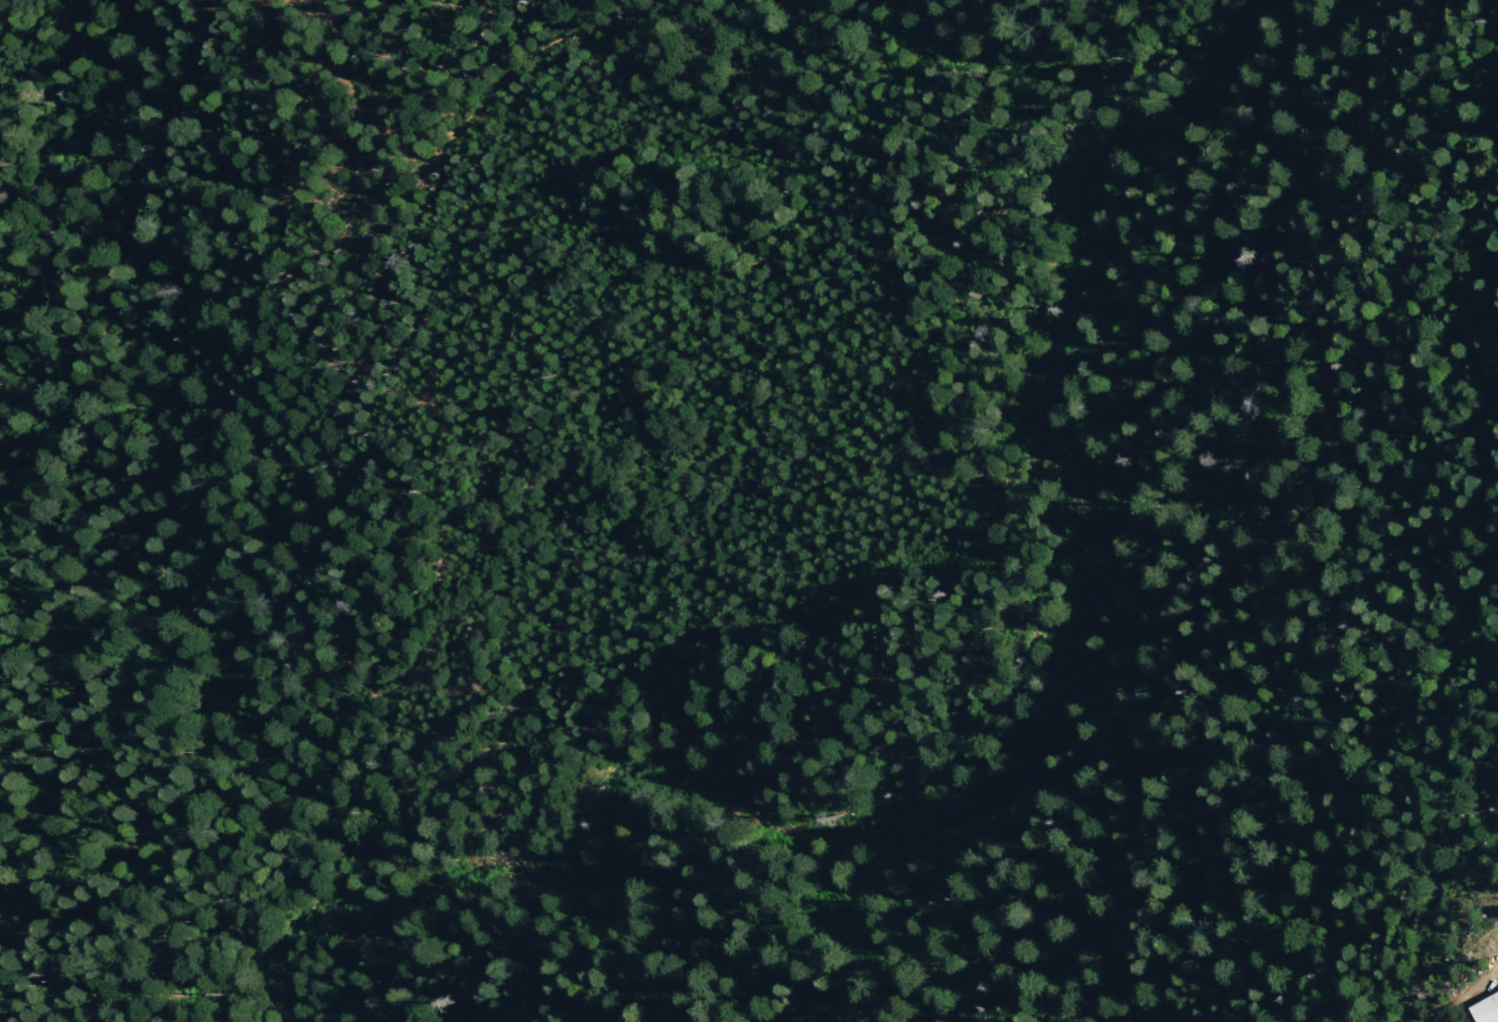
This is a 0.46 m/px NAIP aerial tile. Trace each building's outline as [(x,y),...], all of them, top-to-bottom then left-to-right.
[(1478,1021),(1493,1021),(1497,1020),(1497,990),(1469,1005),(1478,1021)]
